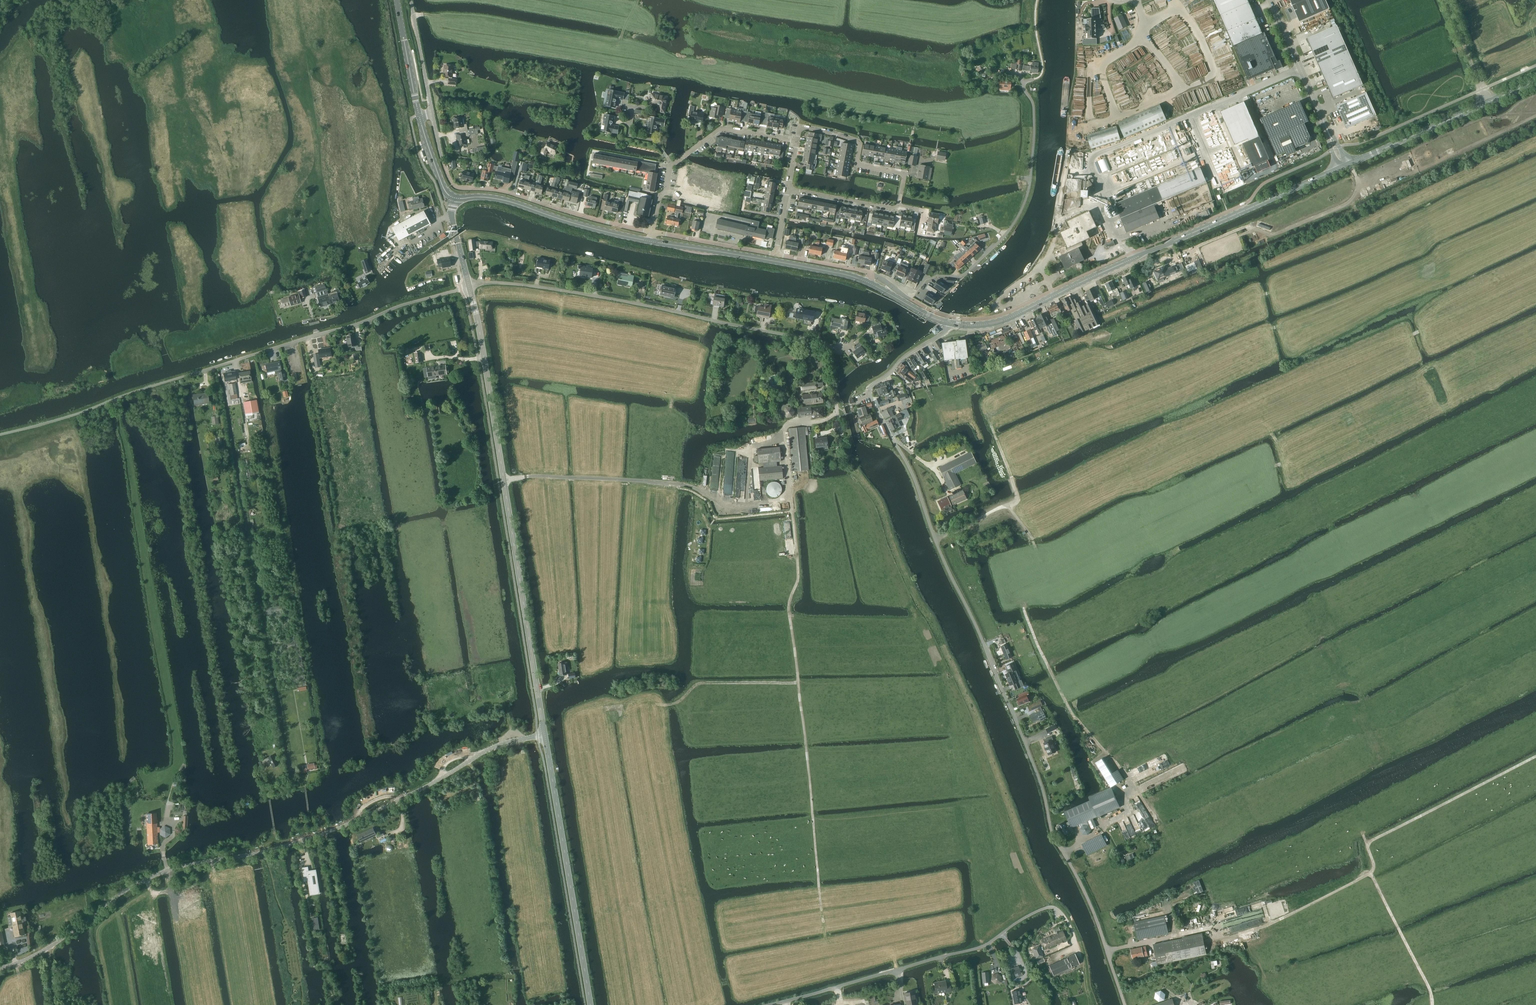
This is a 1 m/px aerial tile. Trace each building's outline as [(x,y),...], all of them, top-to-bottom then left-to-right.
[(1249,3),(1248,0),(1214,0),(1220,15),(1249,3)] [(1293,7),(1300,22),(1330,9),(1326,0),(1310,0),(1293,7)] [(1227,31),(1256,19),(1249,3),(1220,15),(1227,31)] [(1120,30),(1127,27),(1122,16),(1115,19),(1120,30)] [(1084,39),(1097,39),(1096,19),(1084,19),(1084,39)] [(1234,46),(1263,34),(1256,19),(1227,31),(1234,46)] [(1337,25),(1307,39),(1332,98),(1363,85),(1337,25)] [(1283,68),(1280,61),(1278,62),(1265,33),(1263,34),(1234,46),(1249,80),(1275,69),(1276,71),(1283,68)] [(1038,67),(1039,63),(1033,62),(1032,66),(1023,65),(1023,70),(1030,71),(1030,72),(1038,73),(1039,67),(1038,67)] [(453,78),(454,66),(445,65),(444,76),(449,77),(449,84),(457,85),(457,79),(452,78),(453,78)] [(1011,82),(1003,82),(997,82),(996,88),(999,88),(999,90),(1010,91),(1011,82)] [(609,91),(607,105),(615,107),(616,103),(616,102),(616,101),(617,101),(616,100),(615,99),(616,98),(623,99),(624,94),(618,92),(609,91)] [(1366,93),(1336,106),(1347,129),(1377,115),(1366,93)] [(664,112),(667,97),(652,95),(652,97),(651,97),(650,98),(650,100),(651,101),(651,103),(659,105),(658,111),(664,112)] [(1245,101),(1220,111),(1235,145),(1249,139),(1249,141),(1243,144),(1252,163),(1252,165),(1253,167),(1255,166),(1257,171),(1259,170),(1259,171),(1263,170),(1262,169),(1270,165),(1268,160),(1270,160),(1245,101)] [(1261,119),(1277,156),(1290,151),(1292,154),(1296,152),(1295,149),(1308,143),(1310,137),(1305,124),(1309,122),(1300,102),(1261,119)] [(712,108),(710,117),(716,118),(720,115),(720,116),(723,116),(724,107),(718,106),(715,105),(714,108),(712,108)] [(1125,138),(1167,120),(1160,105),(1118,123),(1125,138)] [(696,113),(693,112),(694,107),(690,106),(689,114),(692,114),(690,120),(702,122),(704,114),(700,113),(697,112),(696,113)] [(737,110),(735,121),(740,122),(740,121),(744,122),(747,109),(745,109),(745,111),(742,111),(742,108),(737,107),(737,110)] [(735,121),(737,110),(731,109),(732,109),(727,108),(725,118),(729,119),(729,120),(735,121)] [(747,109),(744,122),(748,122),(748,124),(754,125),(756,114),(750,113),(750,112),(748,112),(748,109),(747,109)] [(756,114),(754,125),(759,126),(759,124),(763,125),(765,115),(761,114),(761,112),(756,111),(756,114)] [(765,115),(763,125),(767,126),(767,127),(772,128),(775,117),(769,116),(767,115),(767,113),(766,113),(765,115)] [(611,126),(611,124),(612,124),(613,124),(613,123),(613,122),(614,117),(605,115),(603,130),(611,132),(617,133),(618,127),(611,126)] [(468,130),(467,124),(464,125),(462,117),(453,119),(455,129),(459,128),(460,132),(468,130)] [(775,117),(772,128),(778,129),(778,128),(782,129),(782,127),(784,128),(786,120),(784,120),(784,119),(780,118),(775,117)] [(657,129),(657,128),(657,127),(657,126),(656,126),(656,125),(664,126),(665,120),(659,119),(650,118),(647,132),(656,134),(657,129)] [(1091,149),(1121,140),(1117,126),(1087,135),(1091,149)] [(475,134),(474,129),(470,130),(468,130),(460,132),(460,135),(456,135),(458,146),(468,144),(466,137),(469,136),(475,134)] [(808,136),(807,142),(818,144),(818,141),(821,141),(822,135),(821,134),(813,133),(810,132),(809,137),(808,136)] [(717,136),(715,144),(718,144),(717,149),(718,150),(722,151),(722,148),(724,137),(720,136),(720,137),(717,136)] [(753,152),(755,141),(749,140),(749,144),(746,143),(744,151),(747,152),(748,151),(753,152)] [(555,155),(555,154),(559,148),(548,143),(546,148),(544,147),(541,152),(546,155),(548,151),(551,152),(551,153),(553,154),(554,154),(555,155)] [(776,145),(774,156),(779,157),(782,158),(784,150),(781,150),(782,146),(776,145)] [(515,151),(513,160),(519,162),(521,152),(515,151)] [(937,151),(936,159),(945,161),(946,153),(937,151)] [(601,165),(602,155),(594,154),(593,163),(601,165)] [(607,166),(609,157),(602,155),(601,165),(607,166)] [(910,155),(908,164),(916,166),(917,157),(916,157),(913,156),(910,155)] [(620,168),(622,159),(615,158),(613,167),(620,168)] [(804,158),(803,163),(805,164),(805,165),(806,166),(807,166),(807,167),(807,169),(812,170),(812,168),(815,169),(815,165),(816,165),(817,160),(815,160),(804,158)] [(627,169),(628,160),(622,159),(620,168),(627,169)] [(637,170),(638,162),(628,160),(627,169),(637,171),(637,170)] [(645,172),(646,163),(638,161),(638,162),(637,170),(645,172)] [(493,173),(494,165),(489,163),(488,168),(484,167),(484,170),(483,170),(481,180),(487,181),(489,172),(493,173)] [(647,180),(656,182),(658,173),(655,173),(656,164),(646,163),(645,172),(648,173),(647,180)] [(495,166),(494,169),(497,170),(495,178),(504,180),(504,182),(509,183),(511,173),(512,169),(502,167),(503,165),(502,165),(499,164),(498,165),(498,166),(495,166)] [(927,180),(930,167),(920,165),(917,178),(927,180)] [(730,173),(696,166),(694,176),(697,176),(695,187),(697,187),(697,189),(695,197),(720,202),(722,192),(726,193),(730,173)] [(463,171),(461,179),(473,182),(475,174),(463,171)] [(1190,172),(1158,186),(1164,201),(1197,187),(1190,172)] [(538,185),(540,175),(538,175),(536,184),(532,183),(530,190),(536,192),(538,185)] [(548,188),(546,195),(552,196),(553,189),(554,189),(555,186),(557,177),(554,176),(553,182),(552,185),(553,185),(552,186),(551,189),(548,188)] [(553,189),(552,196),(557,198),(559,191),(557,190),(558,187),(557,187),(557,186),(558,183),(559,184),(560,178),(557,177),(555,186),(554,189),(553,189)] [(767,188),(775,189),(776,183),(774,183),(775,180),(769,179),(768,182),(766,181),(766,184),(768,184),(767,188)] [(1083,181),(1083,188),(1090,188),(1090,191),(1095,192),(1095,187),(1093,187),(1094,180),(1088,179),(1088,181),(1083,181)] [(654,192),(656,182),(647,180),(645,190),(654,192)] [(567,186),(569,181),(566,181),(564,189),(563,192),(559,191),(557,198),(563,199),(567,186)] [(569,201),(572,191),(573,188),(577,189),(578,184),(570,182),(569,186),(568,186),(567,186),(563,199),(569,201)] [(1160,219),(1154,205),(1160,202),(1164,201),(1158,186),(1114,204),(1115,205),(1110,207),(1112,212),(1117,210),(1126,233),(1160,219)] [(629,196),(628,200),(630,200),(630,201),(636,202),(639,203),(637,214),(649,216),(653,200),(651,199),(652,196),(647,194),(638,192),(629,190),(628,195),(629,196)] [(572,191),(569,201),(577,203),(580,193),(572,191)] [(611,211),(613,202),(607,201),(609,195),(605,194),(604,201),(607,201),(605,210),(611,211)] [(598,198),(597,197),(590,195),(589,196),(589,198),(587,198),(585,205),(595,207),(598,198)] [(411,202),(408,202),(410,211),(413,210),(425,207),(423,198),(419,199),(418,197),(414,198),(414,201),(411,202)] [(613,202),(611,211),(617,213),(619,204),(622,205),(624,198),(620,198),(620,201),(613,200),(613,202)] [(799,198),(798,206),(797,209),(804,210),(806,199),(799,198)] [(812,201),(806,199),(804,210),(807,211),(807,208),(810,209),(812,201)] [(762,200),(761,203),(764,203),(764,207),(763,211),(769,213),(770,208),(771,208),(773,202),(765,200),(762,200)] [(822,211),(822,213),(825,214),(825,211),(829,212),(830,204),(824,203),(822,211)] [(674,215),(672,225),(679,226),(680,219),(677,218),(679,213),(682,213),(683,207),(677,206),(675,215),(674,215)] [(844,218),(846,207),(841,206),(841,207),(838,207),(836,219),(839,219),(840,217),(844,218)] [(857,209),(855,220),(860,221),(860,223),(863,224),(864,220),(867,220),(868,213),(863,211),(863,210),(857,209)] [(399,224),(393,228),(400,241),(406,237),(431,224),(424,211),(416,215),(407,220),(399,224)] [(868,221),(867,225),(871,226),(871,223),(877,224),(879,213),(873,212),(873,214),(870,213),(870,214),(868,221)] [(925,230),(924,234),(933,236),(934,232),(935,232),(936,223),(937,223),(938,219),(941,219),(942,219),(943,216),(942,215),(939,215),(939,214),(938,214),(937,213),(935,213),(935,214),(930,213),(928,222),(929,222),(928,231),(925,230)] [(1069,248),(1069,249),(1068,249),(1068,250),(1068,251),(1067,253),(1068,255),(1062,257),(1066,267),(1077,262),(1078,264),(1077,265),(1077,267),(1078,269),(1080,270),(1083,269),(1084,266),(1083,264),(1080,263),(1079,261),(1083,259),(1079,250),(1080,249),(1082,244),(1081,244),(1081,243),(1081,241),(1089,238),(1086,231),(1096,226),(1089,213),(1069,222),(1072,229),(1062,233),(1069,248)] [(672,225),(674,215),(671,214),(670,217),(668,216),(666,223),(672,225)] [(896,228),(898,216),(895,215),(895,217),(889,216),(888,226),(896,228)] [(906,226),(908,216),(902,215),(902,216),(898,216),(896,228),(900,228),(900,225),(906,226)] [(908,216),(906,226),(911,227),(910,230),(914,231),(916,219),(913,218),(913,217),(908,216)] [(693,220),(691,229),(698,231),(699,225),(701,225),(702,221),(700,221),(701,218),(698,217),(697,221),(693,220)] [(718,219),(716,228),(767,240),(768,238),(772,239),(775,229),(772,228),(773,226),(768,225),(767,227),(767,230),(758,228),(760,222),(752,220),(751,222),(750,226),(718,219)] [(944,225),(943,230),(945,230),(944,234),(951,235),(952,232),(953,232),(954,230),(952,230),(953,227),(953,225),(947,223),(947,225),(944,225)] [(789,241),(786,241),(785,248),(791,249),(794,236),(790,235),(789,241)] [(474,242),(474,239),(468,240),(470,251),(475,250),(475,246),(480,245),(480,248),(492,249),(493,242),(481,241),(480,241),(474,242)] [(980,249),(975,242),(968,248),(966,246),(965,247),(973,256),(980,249)] [(841,251),(839,259),(845,260),(847,253),(847,252),(847,251),(847,250),(848,248),(844,248),(845,246),(842,245),(842,249),(841,249),(841,251)] [(964,246),(959,250),(961,252),(962,253),(964,255),(968,260),(973,256),(965,247),(964,246)] [(858,263),(864,264),(866,256),(867,251),(864,250),(863,253),(862,256),(859,255),(858,263)] [(957,254),(956,255),(963,264),(968,260),(964,255),(962,253),(961,252),(958,255),(957,254)] [(957,270),(963,264),(956,255),(954,257),(957,261),(955,263),(953,261),(950,264),(954,268),(955,267),(957,270)] [(549,269),(551,260),(544,259),(545,258),(539,257),(537,267),(549,269)] [(451,266),(450,258),(442,260),(442,259),(437,260),(439,268),(451,266)] [(367,259),(362,261),(366,272),(371,271),(367,259)] [(893,271),(897,263),(889,260),(888,262),(885,260),(881,269),(889,272),(890,270),(893,271)] [(1199,260),(1185,266),(1189,274),(1203,268),(1199,260)] [(897,263),(893,271),(896,273),(896,275),(903,278),(908,266),(900,263),(900,264),(897,263)] [(928,275),(932,266),(927,263),(922,273),(928,275)] [(578,265),(576,275),(592,278),(593,268),(592,268),(592,266),(586,265),(586,266),(579,265),(579,266),(578,266),(578,265)] [(1179,272),(1176,266),(1166,270),(1165,267),(1155,271),(1159,281),(1179,272)] [(912,281),(917,271),(911,268),(909,274),(910,275),(908,280),(912,281)] [(917,271),(912,281),(916,283),(918,279),(920,279),(922,273),(917,271)] [(636,278),(636,276),(634,276),(634,275),(629,274),(629,275),(620,273),(619,279),(620,280),(619,283),(632,286),(634,278),(636,278)] [(366,276),(357,282),(360,288),(363,286),(364,287),(368,285),(367,284),(370,283),(366,276)] [(1131,280),(1129,276),(1123,278),(1126,286),(1129,285),(1131,289),(1137,286),(1134,279),(1131,280)] [(938,280),(934,287),(943,293),(947,286),(938,280)] [(1143,284),(1147,292),(1147,293),(1153,290),(1152,290),(1148,281),(1143,284)] [(1112,282),(1106,284),(1109,292),(1112,291),(1113,293),(1115,293),(1117,296),(1120,294),(1117,288),(1115,289),(1112,282)] [(318,292),(326,289),(325,284),(316,287),(318,292)] [(661,286),(660,290),(662,290),(661,295),(674,297),(676,288),(676,287),(675,287),(663,285),(662,286),(661,286)] [(929,285),(926,289),(935,294),(937,291),(929,285)] [(1091,301),(1098,298),(1094,288),(1087,291),(1087,293),(1084,294),(1087,301),(1090,299),(1091,301)] [(318,292),(317,292),(317,293),(318,297),(319,299),(321,306),(331,304),(328,294),(329,294),(327,289),(326,289),(318,292)] [(328,294),(331,304),(340,301),(338,294),(340,293),(339,289),(334,290),(335,292),(329,294),(328,294)] [(928,291),(923,298),(932,304),(937,297),(928,291)] [(1124,300),(1130,298),(1127,291),(1121,293),(1124,300)] [(723,307),(725,300),(725,295),(715,293),(714,297),(713,305),(723,307)] [(291,305),(301,302),(299,294),(289,297),(291,305)] [(1068,297),(1062,300),(1068,312),(1071,310),(1076,320),(1074,320),(1080,333),(1082,332),(1082,333),(1093,327),(1094,329),(1100,325),(1095,314),(1090,303),(1088,304),(1082,307),(1080,302),(1077,304),(1073,296),(1069,298),(1068,297)] [(289,298),(281,300),(283,308),(291,306),(289,298)] [(769,318),(772,305),(765,303),(764,307),(759,306),(757,315),(764,316),(763,317),(769,318)] [(1060,309),(1057,303),(1052,306),(1052,305),(1048,307),(1053,317),(1062,312),(1060,309)] [(796,310),(795,318),(813,321),(814,311),(809,310),(797,308),(796,310)] [(868,324),(870,316),(866,316),(867,314),(857,312),(856,321),(864,322),(864,323),(868,324)] [(1040,318),(1036,319),(1041,329),(1044,327),(1047,326),(1050,334),(1052,333),(1054,337),(1058,335),(1056,330),(1055,327),(1051,320),(1049,321),(1045,313),(1039,316),(1040,318)] [(831,326),(830,329),(833,329),(834,329),(835,329),(836,329),(836,328),(836,327),(841,328),(841,329),(846,330),(848,320),(842,318),(840,317),(840,319),(833,317),(831,326)] [(1040,333),(1037,326),(1034,319),(1029,321),(1032,329),(1034,328),(1035,331),(1036,331),(1038,334),(1040,333)] [(874,334),(873,334),(874,339),(880,338),(880,336),(887,334),(885,327),(882,328),(881,325),(873,327),(874,334)] [(1031,331),(1025,333),(1028,340),(1030,346),(1033,344),(1031,339),(1034,337),(1031,331)] [(994,354),(1011,347),(1005,334),(988,341),(994,354)] [(348,347),(356,345),(355,335),(347,336),(348,347)] [(937,350),(941,348),(939,346),(941,345),(938,340),(932,343),(937,350)] [(950,360),(952,360),(952,361),(951,361),(952,366),(951,366),(951,370),(961,368),(961,365),(960,365),(959,359),(967,358),(964,340),(942,343),(944,361),(950,360)] [(858,358),(866,352),(861,346),(862,345),(860,343),(855,347),(857,349),(853,352),(858,358)] [(987,349),(985,343),(980,345),(980,344),(977,345),(977,346),(976,346),(980,354),(984,352),(984,350),(987,349)] [(320,358),(332,356),(331,348),(319,349),(320,358)] [(915,353),(922,364),(923,366),(928,363),(927,361),(924,358),(929,355),(924,348),(915,353)] [(934,350),(930,353),(935,362),(939,359),(941,362),(943,361),(942,357),(943,357),(940,353),(937,355),(934,350)] [(415,363),(423,362),(422,351),(414,352),(415,363)] [(912,357),(907,360),(912,369),(916,375),(917,374),(914,369),(916,368),(916,367),(919,365),(917,361),(916,362),(912,357)] [(281,370),(281,369),(279,361),(265,365),(267,373),(281,370)] [(901,363),(898,368),(906,374),(913,378),(912,379),(913,382),(920,380),(919,377),(917,376),(910,371),(910,372),(909,371),(910,370),(901,363)] [(446,365),(427,368),(428,377),(429,379),(436,378),(436,376),(441,375),(441,379),(444,378),(444,375),(447,374),(446,365)] [(898,368),(895,371),(904,377),(910,382),(910,383),(913,382),(912,379),(913,378),(906,374),(898,368)] [(924,370),(920,372),(925,381),(926,381),(927,385),(930,383),(929,379),(924,370)] [(235,371),(224,373),(225,382),(236,380),(235,371)] [(285,371),(277,373),(279,382),(287,380),(285,371)] [(240,383),(251,381),(250,372),(239,373),(240,383)] [(889,381),(880,384),(884,394),(886,400),(889,398),(895,395),(897,395),(895,389),(890,391),(891,393),(889,393),(887,386),(890,385),(889,381)] [(232,399),(238,398),(235,383),(229,384),(232,399)] [(879,396),(884,394),(880,384),(875,386),(878,392),(879,396)] [(194,405),(209,403),(207,393),(193,395),(194,405)] [(803,405),(824,403),(823,393),(802,395),(803,405)] [(909,393),(897,396),(898,401),(910,397),(909,393)] [(889,398),(885,400),(881,401),(879,398),(875,400),(878,407),(894,401),(892,397),(889,398)] [(259,412),(257,400),(244,402),(246,414),(259,412)] [(811,406),(797,408),(799,417),(812,415),(815,415),(815,418),(824,417),(823,407),(814,408),(811,408),(811,406)] [(860,417),(868,415),(865,406),(857,408),(860,417)] [(885,419),(890,416),(887,410),(882,412),(885,419)] [(900,413),(891,417),(892,419),(895,417),(897,421),(898,420),(899,421),(903,419),(900,413)] [(872,420),(870,414),(860,418),(863,425),(874,421),(873,420),(872,420)] [(898,420),(897,421),(895,417),(892,419),(888,421),(892,430),(901,426),(899,421),(898,420)] [(865,432),(873,428),(872,427),(879,424),(877,420),(862,427),(865,432)] [(805,427),(789,428),(793,466),(791,466),(791,468),(791,472),(793,472),(808,470),(808,463),(805,427)] [(827,437),(815,439),(816,447),(824,446),(824,449),(828,449),(828,446),(827,437)] [(780,447),(757,449),(758,455),(758,461),(758,463),(763,462),(776,461),(781,461),(780,447)] [(950,490),(961,485),(955,473),(976,463),(971,452),(939,468),(950,490)] [(763,467),(759,468),(760,481),(783,478),(782,466),(776,466),(773,467),(772,467),(766,467),(763,467)] [(775,481),(773,481),(772,482),(770,482),(769,483),(768,484),(767,486),(766,487),(766,489),(766,490),(766,492),(767,493),(767,495),(768,496),(770,497),(771,498),(773,498),(775,498),(776,498),(778,497),(779,496),(780,495),(781,494),(782,492),(782,491),(782,489),(782,488),(782,486),(781,485),(780,484),(778,483),(777,482),(775,481)] [(948,497),(938,501),(942,510),(943,509),(945,513),(952,509),(951,506),(967,499),(963,490),(948,497)] [(1001,646),(1005,655),(1010,653),(1006,644),(1001,646)] [(560,675),(567,674),(566,668),(568,667),(568,662),(558,663),(560,675)] [(1009,672),(1005,674),(1008,680),(1015,677),(1013,672),(1014,672),(1013,669),(1016,667),(1014,663),(1006,666),(1009,672)] [(1015,677),(1008,680),(1010,685),(1013,684),(1015,689),(1020,687),(1018,681),(1020,680),(1018,676),(1015,677)] [(1021,697),(1017,699),(1019,705),(1029,701),(1026,695),(1028,694),(1027,691),(1020,694),(1021,697)] [(1041,701),(1027,706),(1029,711),(1043,706),(1041,701)] [(1042,710),(1033,714),(1036,721),(1040,719),(1041,720),(1043,719),(1046,718),(1042,710)] [(1055,725),(1046,729),(1048,733),(1057,729),(1055,725)] [(1048,741),(1043,743),(1048,755),(1055,752),(1051,740),(1052,739),(1051,737),(1047,738),(1048,741)] [(273,755),(268,757),(273,768),(277,766),(273,755)] [(1103,758),(1096,763),(1111,787),(1118,783),(1103,758)] [(1065,822),(1057,826),(1059,829),(1059,830),(1060,833),(1062,836),(1069,833),(1069,832),(1073,830),(1072,827),(1082,823),(1082,825),(1080,829),(1083,834),(1088,835),(1092,830),(1092,829),(1097,827),(1095,824),(1093,819),(1098,817),(1121,807),(1113,791),(1111,787),(1104,791),(1102,791),(1089,797),(1091,801),(1065,812),(1069,822),(1065,823),(1065,822)] [(147,824),(148,844),(158,844),(157,823),(157,813),(146,813),(146,817),(146,824),(147,824)] [(165,825),(160,829),(160,835),(166,838),(170,834),(170,828),(165,825)] [(1102,834),(1082,844),(1087,855),(1107,845),(1109,849),(1125,841),(1118,827),(1102,834)] [(361,842),(376,835),(373,828),(358,835),(361,842)] [(309,867),(303,868),(305,882),(309,881),(311,894),(316,894),(316,890),(319,889),(316,870),(310,871),(309,867)] [(11,916),(7,916),(9,925),(13,924),(15,936),(24,934),(22,921),(26,921),(25,917),(21,917),(20,910),(10,912),(11,916)] [(1165,916),(1135,922),(1138,940),(1169,933),(1165,916)] [(1058,933),(1057,931),(1060,930),(1058,927),(1054,929),(1056,934),(1042,940),(1046,949),(1067,940),(1063,931),(1058,933)] [(1190,957),(1205,954),(1201,934),(1154,944),(1158,964),(1190,957)] [(1133,959),(1148,956),(1146,946),(1131,949),(1133,959)] [(1074,966),(1080,964),(1075,954),(1070,956),(1070,957),(1050,966),(1054,975),(1074,966)] [(1019,966),(1012,968),(1015,974),(1018,973),(1019,975),(1022,974),(1019,966)] [(989,972),(982,972),(983,983),(990,982),(989,972)] [(995,984),(1001,982),(1002,977),(998,973),(993,975),(992,980),(995,984)] [(946,985),(946,981),(934,983),(935,987),(933,988),(934,994),(946,992),(946,993),(952,992),(950,984),(946,985)] [(1014,1004),(1023,1003),(1021,990),(1011,991),(1014,1004)] [(1159,1002),(1165,1000),(1166,994),(1161,990),(1156,992),(1155,998),(1159,1002)] [(916,996),(915,996),(915,991),(905,993),(907,1004),(918,1004),(916,996)]
